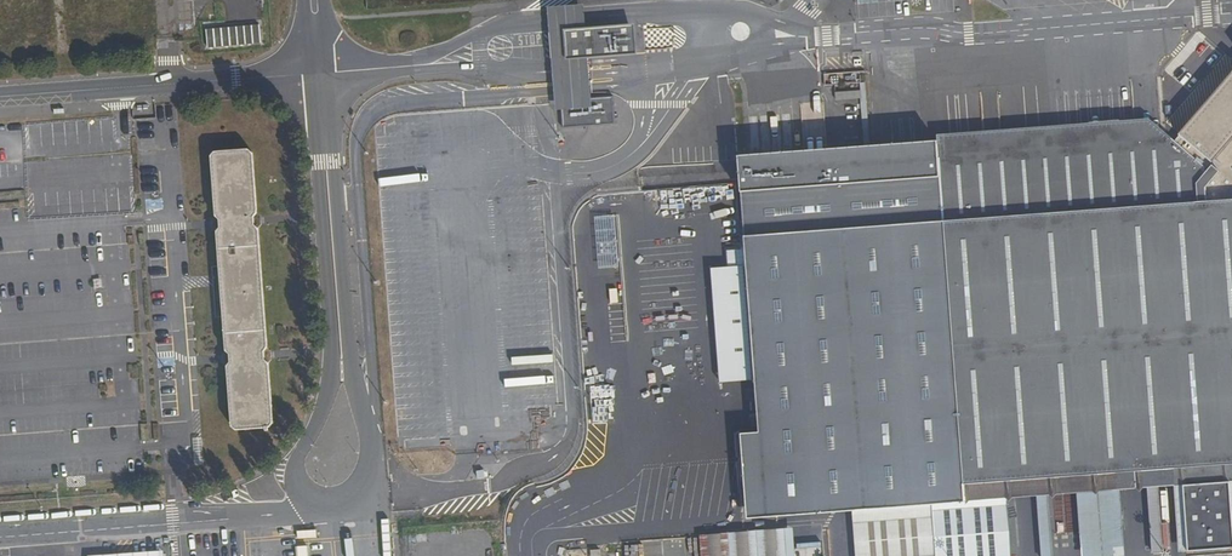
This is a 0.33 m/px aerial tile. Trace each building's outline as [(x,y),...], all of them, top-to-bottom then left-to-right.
[(555,111),(563,110),(562,101),(591,100),(589,57),(566,59),(564,29),(586,27),(584,4),(546,8),(555,111)] [(586,27),(564,29),(566,59),(589,57),(635,53),(633,23),(586,27)] [(258,27),(206,31),(208,48),(260,43),(258,27)] [(208,48),(206,31),(205,32),(207,50),(260,45),(260,43),(208,48)] [(1181,133),(1188,140),(1183,145),(1174,138),(1041,150),(1038,106),(1018,89),(1002,109),(1005,153),(940,158),(966,486),(1231,464),(1231,75),(1181,133)] [(591,100),(562,101),(563,110),(564,127),(615,124),(614,98),(591,100)] [(220,231),(216,234),(225,353),(229,356),(230,366),(226,369),(230,428),(236,433),(267,431),(273,425),(268,368),(263,364),(262,353),(267,348),(259,234),(253,230),(252,219),(257,214),(253,158),(247,153),(216,155),(210,161),(215,220),(219,223),(220,231)] [(761,479),(763,501),(963,486),(938,158),(869,164),(869,165),(865,166),(865,161),(827,163),(827,167),(738,173),(758,434),(740,435),(743,481),(761,479)] [(966,486),(967,501),(1231,482),(1231,464),(966,486)] [(977,503),(967,504),(971,555),(981,555),(977,503)] [(701,555),(786,555),(784,531),(699,537),(701,555)]
